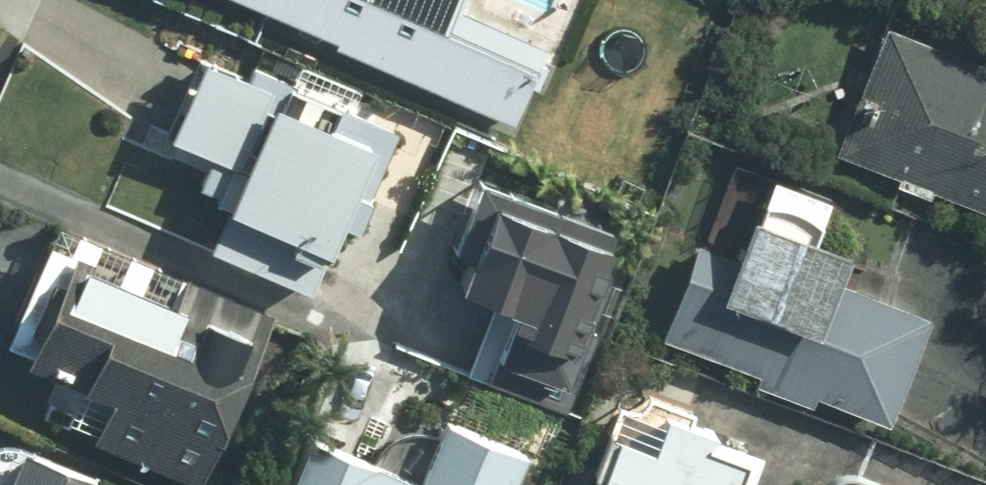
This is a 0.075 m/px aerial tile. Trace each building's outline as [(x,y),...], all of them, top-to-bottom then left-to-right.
[(521,112),(552,44),(460,2),(461,0),(277,0),(521,112)] [(902,18),(855,156),(985,201),(985,47),(902,18)] [(183,129),(224,146),(211,178),(249,194),(227,245),(323,285),(361,197),(378,205),(411,127),(219,45),(183,129)] [(872,228),(774,193),(753,251),(707,235),(674,330),(770,363),(765,379),(822,400),(827,386),(905,413),(944,304),(856,273),(872,228)] [(559,398),(617,238),(528,206),(471,366),(559,398)] [(20,328),(77,355),(55,400),(207,472),(286,306),(77,208),(20,328)] [(757,432),(643,393),(611,484),(739,484),(757,432)] [(465,407),(439,468),(326,420),(299,484),(528,484),(546,442),(465,407)] [(118,470),(41,441),(24,480),(18,484),(113,484),(118,470)]
